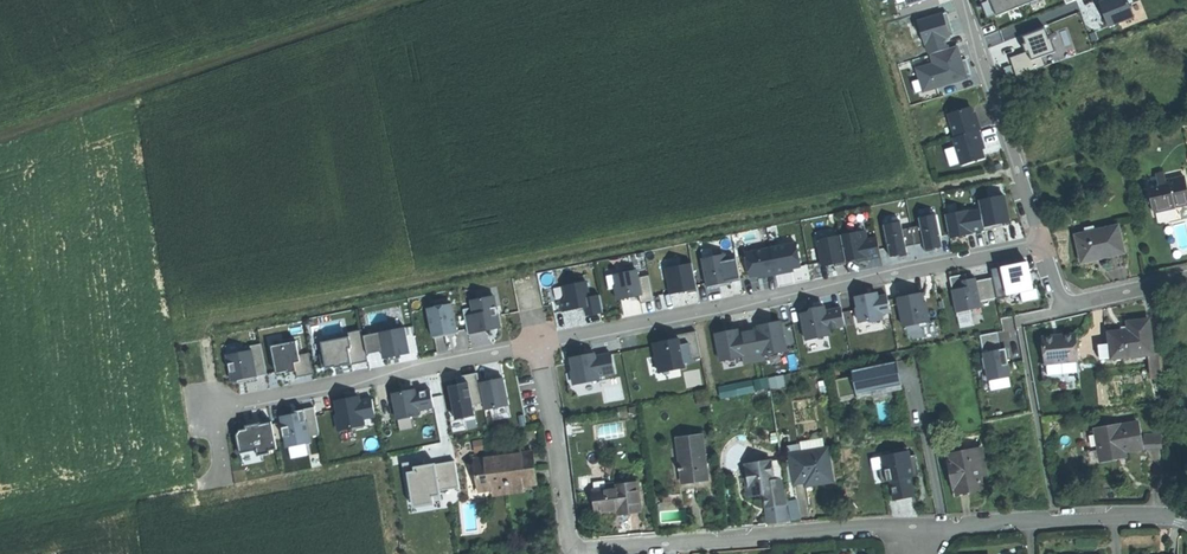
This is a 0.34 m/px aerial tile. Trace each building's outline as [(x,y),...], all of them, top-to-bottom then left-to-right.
[(997,16),(1036,0),(990,0),(997,16)] [(1134,17),(1128,0),(1098,0),(1109,27),(1134,17)] [(927,44),(930,54),(948,48),(945,38),(954,35),(950,22),(946,23),(943,14),(918,22),(916,24),(918,31),(921,32),(925,44),(927,44)] [(1012,58),(1018,75),(1063,58),(1051,26),(1025,36),(1031,51),(1012,58)] [(957,46),(931,54),(934,64),(917,69),(924,91),(937,87),(936,85),(941,84),(941,86),(967,78),(966,75),(971,74),(966,59),(962,61),(957,46)] [(1010,66),(1004,68),(1007,76),(1013,74),(1010,66)] [(948,114),(956,137),(981,130),(978,120),(975,120),(974,115),(971,107),(948,114)] [(979,130),(954,138),(962,165),(985,158),(981,147),(980,142),(982,141),(979,130)] [(1147,176),(1149,183),(1158,181),(1156,174),(1147,176)] [(1149,183),(1156,213),(1165,210),(1176,208),(1176,207),(1186,204),(1186,181),(1186,175),(1169,179),(1158,181),(1149,183)] [(979,201),(981,210),(984,229),(985,231),(994,229),(994,228),(998,227),(1002,226),(1001,223),(1009,222),(1004,196),(979,201)] [(968,210),(945,215),(950,238),(968,234),(972,233),(972,232),(984,229),(981,210),(968,212),(968,210)] [(901,222),(884,225),(890,257),(900,254),(908,253),(906,246),(924,243),(925,250),(930,249),(942,246),(936,215),(919,218),(920,226),(903,229),(901,222)] [(1096,230),(1086,232),(1077,234),(1083,262),(1104,258),(1126,253),(1120,225),(1096,230)] [(865,230),(841,235),(846,262),(865,258),(866,259),(870,258),(881,256),(877,238),(867,240),(865,230)] [(841,235),(817,240),(822,267),(836,264),(837,266),(840,266),(846,264),(841,235)] [(797,243),(771,248),(776,274),(786,272),(785,269),(790,268),(801,266),(797,243)] [(766,276),(776,274),(771,248),(745,253),(750,277),(760,275),(765,273),(766,276)] [(725,254),(703,259),(709,289),(721,287),(720,284),(731,282),(741,280),(736,257),(726,259),(725,254)] [(692,263),(666,268),(671,294),(683,292),(688,291),(688,293),(698,291),(692,263)] [(991,269),(993,276),(1009,272),(1007,267),(1020,264),(1020,263),(1006,266),(991,269)] [(992,276),(993,278),(997,298),(997,299),(1009,296),(1009,294),(1033,288),(1028,263),(1020,264),(1007,267),(1009,272),(993,276),(992,276)] [(616,288),(618,300),(632,297),(631,294),(635,293),(636,296),(639,296),(641,303),(655,301),(650,275),(639,277),(637,270),(616,274),(618,288),(616,288)] [(966,274),(951,277),(959,316),(972,313),(971,309),(982,307),(980,301),(997,298),(993,278),(976,281),(976,278),(971,279),(968,280),(966,274)] [(587,282),(564,286),(567,299),(561,300),(563,311),(578,308),(578,311),(583,310),(586,310),(588,316),(603,312),(600,295),(590,297),(587,282)] [(910,295),(898,297),(904,326),(930,321),(926,302),(923,303),(921,293),(910,295)] [(858,308),(857,308),(860,322),(871,320),(871,322),(882,320),(881,314),(891,312),(887,295),(878,297),(877,294),(868,296),(867,294),(856,297),(858,308)] [(474,307),(464,309),(469,334),(490,330),(490,328),(493,327),(502,325),(499,309),(497,310),(494,296),(472,300),(474,307)] [(452,304),(428,308),(434,338),(444,336),(448,335),(447,334),(457,332),(452,304)] [(812,311),(801,313),(807,340),(830,335),(829,329),(845,325),(842,308),(825,311),(825,308),(812,311)] [(1151,353),(1153,352),(1149,320),(1137,322),(1128,323),(1129,330),(1109,332),(1110,343),(1098,345),(1099,358),(1151,353)] [(759,328),(748,330),(755,361),(766,359),(765,355),(786,351),(780,321),(769,323),(770,326),(759,328)] [(406,327),(364,336),(368,356),(369,355),(368,354),(383,351),(384,357),(396,354),(396,356),(411,353),(406,327)] [(345,348),(348,364),(368,360),(368,361),(369,361),(368,356),(364,336),(363,329),(348,332),(349,337),(346,337),(348,347),(345,348)] [(716,334),(721,361),(743,357),(744,363),(755,361),(748,330),(739,332),(728,334),(728,331),(716,334)] [(672,342),(654,346),(659,370),(674,367),(674,370),(685,367),(684,361),(702,357),(696,331),(676,335),(678,341),(672,342)] [(997,331),(980,335),(984,357),(982,357),(985,368),(987,368),(989,380),(1010,376),(1011,376),(1005,348),(1000,349),(996,332),(998,332),(997,331)] [(1059,337),(1044,338),(1046,363),(1079,359),(1076,335),(1059,337)] [(343,365),(348,364),(345,348),(348,347),(346,337),(323,342),(325,353),(320,354),(323,368),(335,365),(335,368),(340,367),(343,367),(343,365)] [(283,347),(272,349),(277,373),(288,371),(288,373),(289,373),(288,369),(295,367),(296,371),(297,377),(314,374),(310,353),(299,355),(297,341),(282,344),(283,347)] [(252,350),(227,355),(233,381),(238,380),(246,378),(247,381),(258,379),(257,376),(268,374),(262,344),(251,346),(252,350)] [(1164,376),(1161,352),(1153,352),(1151,353),(1154,377),(1164,376)] [(582,355),(571,358),(574,371),(572,371),(575,385),(600,380),(599,376),(615,372),(612,354),(595,357),(594,353),(582,355)] [(897,360),(852,369),(853,376),(836,379),(840,397),(902,385),(897,360)] [(1012,386),(1010,376),(989,380),(987,368),(985,368),(981,369),(985,391),(1012,386)] [(473,405),(484,403),(479,380),(478,373),(467,375),(468,382),(461,384),(450,386),(456,420),(475,416),(473,405)] [(489,378),(479,380),(484,403),(485,410),(509,405),(503,378),(495,380),(490,381),(489,378)] [(767,387),(765,378),(755,380),(757,389),(767,387)] [(737,395),(735,385),(719,388),(721,398),(737,395)] [(396,406),(399,419),(420,415),(419,410),(435,407),(431,390),(416,393),(415,391),(405,393),(405,391),(393,394),(395,406),(396,406)] [(697,393),(699,405),(709,403),(707,391),(697,393)] [(349,398),(336,401),(339,415),(336,415),(339,430),(353,428),(353,430),(365,428),(363,418),(376,415),(373,399),(360,402),(359,398),(350,400),(349,398)] [(293,414),(282,416),(284,427),(283,427),(284,437),(286,436),(288,447),(311,442),(310,437),(320,435),(315,407),(304,409),(304,410),(305,412),(293,414)] [(259,424),(252,426),(252,427),(240,430),(237,435),(241,454),(257,450),(258,456),(271,453),(270,450),(278,449),(272,421),(259,424)] [(1120,424),(1096,428),(1102,460),(1117,457),(1126,455),(1125,451),(1143,447),(1138,422),(1120,426),(1120,424)] [(1159,427),(1144,428),(1144,438),(1160,436),(1159,427)] [(696,482),(708,481),(702,436),(678,439),(684,484),(696,482)] [(801,452),(825,449),(823,440),(800,443),(801,452)] [(948,446),(950,454),(963,452),(961,443),(948,446)] [(910,477),(912,476),(912,474),(914,469),(918,469),(915,454),(909,455),(908,447),(895,449),(895,453),(882,456),(885,469),(880,470),(882,482),(891,480),(894,500),(914,496),(910,477)] [(802,457),(790,459),(793,484),(804,482),(805,487),(819,485),(833,483),(828,448),(825,449),(801,452),(802,457)] [(963,452),(950,454),(951,460),(949,460),(954,486),(956,485),(958,491),(971,488),(982,486),(980,473),(985,472),(981,448),(963,452)] [(490,453),(490,459),(522,455),(522,449),(490,453)] [(522,455),(490,459),(477,460),(481,490),(494,488),(493,486),(522,482),(523,485),(536,483),(533,453),(522,455)] [(439,490),(435,463),(434,460),(424,462),(424,458),(402,462),(404,474),(407,474),(413,505),(441,500),(439,490)] [(459,486),(454,459),(435,463),(439,490),(459,486)] [(781,460),(771,462),(774,481),(784,479),(781,460)] [(786,490),(784,479),(774,481),(771,462),(771,461),(758,463),(759,467),(746,469),(748,478),(744,479),(746,497),(756,496),(759,493),(763,493),(766,508),(779,506),(788,505),(787,501),(786,490)] [(467,463),(469,490),(479,489),(476,462),(467,463)] [(493,486),(494,488),(495,495),(509,493),(523,492),(523,485),(522,482),(493,486)] [(608,489),(595,491),(598,512),(620,509),(621,513),(630,512),(642,510),(638,484),(616,487),(616,483),(607,484),(608,489)] [(797,500),(787,501),(788,505),(790,521),(800,519),(797,500)]
